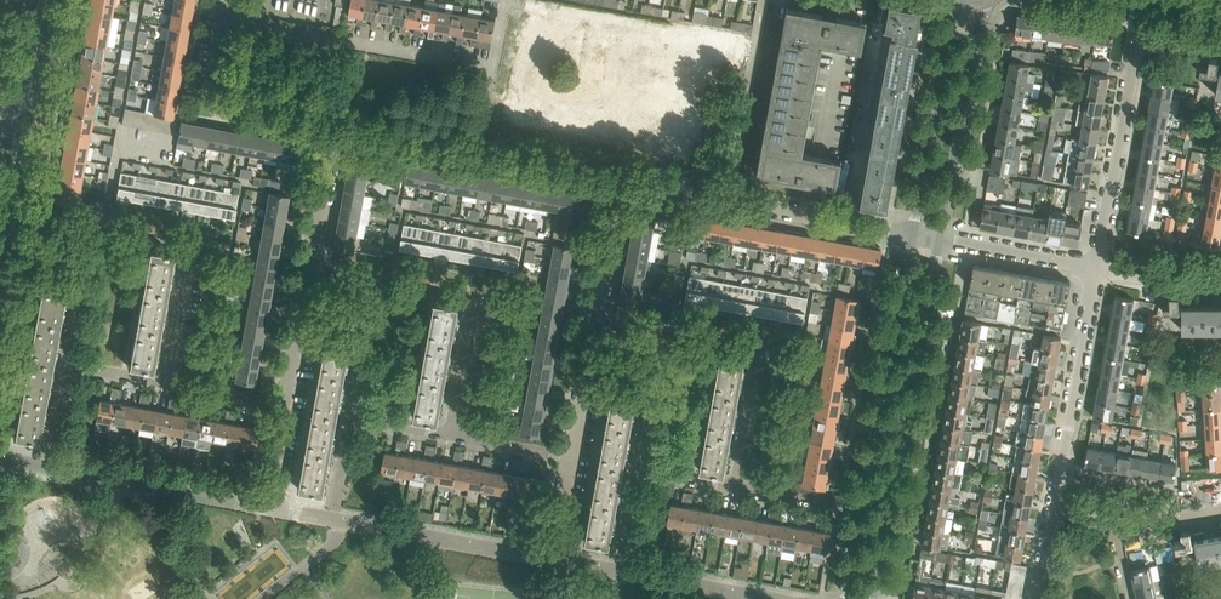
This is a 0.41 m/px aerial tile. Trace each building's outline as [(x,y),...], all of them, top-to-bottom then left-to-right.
[(87,7),(89,7),(88,12),(111,16),(113,2),(103,0),(88,0),(87,7)] [(193,2),(185,0),(172,0),(170,12),(192,16),(194,7),(192,7),(193,2)] [(252,0),(249,17),(264,20),(266,8),(261,7),(262,2),(254,0),(252,0)] [(364,16),(367,0),(351,0),(349,13),(358,15),(356,24),(362,25),(364,16)] [(364,16),(372,18),(371,26),(376,27),(378,19),(377,19),(381,0),(367,0),(364,16)] [(396,1),(388,0),(381,0),(377,19),(378,19),(387,20),(385,29),(391,30),(392,21),(396,1)] [(618,8),(626,9),(627,0),(626,0),(620,0),(618,8)] [(885,24),(885,25),(893,26),(892,32),(891,32),(860,202),(888,207),(888,206),(888,205),(918,39),(919,39),(920,29),(919,29),(923,4),(898,0),(889,0),(885,24)] [(405,33),(406,24),(410,4),(396,1),(392,21),(401,23),(399,32),(405,33)] [(454,3),(453,12),(449,32),(458,33),(456,42),(462,43),(464,34),(463,34),(467,14),(461,13),(462,4),(454,3)] [(640,12),(647,13),(649,4),(642,3),(640,12)] [(420,26),(424,7),(410,4),(406,24),(415,25),(413,34),(419,35),(421,26),(420,26)] [(439,9),(435,29),(444,31),(442,39),(448,40),(449,32),(453,12),(446,11),(447,5),(440,4),(439,5),(439,9)] [(656,6),(649,4),(647,13),(655,14),(656,6)] [(439,9),(424,7),(420,26),(421,26),(429,28),(428,37),(433,38),(435,29),(439,9)] [(757,174),(807,183),(814,185),(836,189),(842,160),(812,154),(802,152),(822,44),(861,51),(867,22),(836,16),(836,17),(823,14),(822,18),(811,16),(812,12),(788,8),(788,7),(787,7),(757,174)] [(670,17),(677,18),(679,10),(672,9),(670,17)] [(686,11),(679,10),(677,18),(684,20),(686,11)] [(85,17),(83,26),(108,31),(111,16),(88,12),(87,17),(85,17)] [(191,26),(192,16),(170,12),(167,27),(188,30),(189,26),(191,26)] [(693,13),(692,21),(707,24),(708,15),(693,13)] [(478,37),(481,17),(467,14),(463,34),(464,34),(472,36),(470,45),(477,46),(478,37)] [(1033,16),(1017,14),(1016,26),(1015,33),(1015,35),(1030,37),(1030,35),(1033,16)] [(708,15),(707,24),(714,25),(715,17),(708,15)] [(1033,16),(1030,35),(1046,37),(1048,18),(1033,16)] [(495,20),(481,17),(478,37),(477,46),(490,48),(495,20)] [(1046,37),(1046,40),(1062,42),(1062,39),(1064,19),(1048,18),(1046,37)] [(1062,42),(1061,46),(1077,48),(1078,41),(1080,21),(1064,19),(1062,39),(1062,42)] [(729,28),(736,29),(738,21),(730,20),(729,28)] [(736,29),(752,32),(753,24),(738,21),(736,29)] [(1080,21),(1078,41),(1093,43),(1095,23),(1080,21)] [(1093,43),(1093,45),(1103,46),(1103,44),(1112,45),(1114,25),(1095,23),(1093,43)] [(83,26),(82,36),(84,36),(83,41),(106,45),(108,31),(83,26)] [(187,35),(188,30),(167,27),(165,41),(187,45),(189,36),(187,35)] [(80,45),(78,55),(103,59),(106,45),(83,41),(82,46),(80,45)] [(185,55),(187,45),(165,41),(162,55),(183,59),(184,54),(185,55)] [(1012,57),(1027,59),(1028,51),(1013,49),(1012,57)] [(1028,51),(1027,59),(1044,61),(1045,53),(1040,52),(1028,51)] [(1052,63),(1059,64),(1060,54),(1053,54),(1052,63)] [(1068,55),(1060,54),(1059,64),(1067,64),(1068,55)] [(78,55),(77,64),(79,65),(78,70),(100,74),(103,59),(78,55)] [(182,64),(183,59),(162,55),(160,70),(182,74),(184,64),(182,64)] [(1207,67),(1206,73),(1214,74),(1213,84),(1216,85),(1215,93),(1220,95),(1220,64),(1217,64),(1218,59),(1217,59),(1217,60),(1209,58),(1209,57),(1207,67)] [(1090,68),(1109,70),(1110,61),(1091,59),(1090,68)] [(1010,62),(1007,77),(1034,82),(1036,74),(1027,73),(1029,65),(1028,65),(1010,62)] [(140,72),(141,66),(132,65),(129,79),(138,81),(140,72)] [(1061,69),(1059,77),(1066,78),(1068,70),(1061,69)] [(75,74),(73,84),(98,88),(100,74),(78,70),(77,74),(75,74)] [(180,83),(182,74),(160,70),(157,84),(177,88),(178,83),(180,83)] [(1092,73),(1088,96),(1104,99),(1108,76),(1092,73)] [(1007,77),(1004,93),(1029,97),(1032,98),(1034,82),(1007,77)] [(1154,79),(1152,94),(1170,98),(1173,83),(1154,79)] [(73,84),(71,93),(74,93),(73,98),(95,103),(98,88),(73,84)] [(177,92),(177,88),(157,84),(154,99),(177,103),(179,93),(177,92)] [(1045,84),(1044,90),(1048,91),(1046,100),(1051,101),(1054,85),(1045,84)] [(1029,97),(1004,93),(1001,108),(1020,111),(1021,105),(1027,106),(1029,97)] [(1152,94),(1149,109),(1167,113),(1177,115),(1180,99),(1170,98),(1152,94)] [(1104,99),(1088,96),(1081,95),(1078,110),(1085,111),(1101,114),(1104,99)] [(70,103),(68,112),(93,117),(95,103),(73,98),(72,103),(70,103)] [(175,112),(177,103),(154,99),(152,113),(154,114),(161,115),(169,116),(172,117),(173,111),(175,112)] [(1054,105),(1052,113),(1065,115),(1067,107),(1060,106),(1054,105)] [(122,124),(128,125),(131,109),(125,108),(122,124)] [(1001,108),(999,123),(1017,127),(1020,111),(1001,108)] [(128,125),(136,126),(139,111),(131,109),(128,125)] [(1149,109),(1146,125),(1165,128),(1167,113),(1149,109)] [(1098,129),(1101,114),(1085,111),(1078,110),(1076,124),(1082,125),(1098,129)] [(136,126),(144,128),(146,112),(139,111),(136,126)] [(68,112),(66,122),(68,122),(67,127),(90,131),(93,117),(68,112)] [(144,128),(151,129),(154,114),(152,113),(146,112),(144,128)] [(151,129),(159,130),(161,115),(154,114),(151,129)] [(159,130),(166,132),(169,116),(161,115),(159,130)] [(166,132),(174,133),(176,118),(172,117),(169,116),(166,132)] [(192,143),(196,122),(187,120),(186,122),(181,121),(177,140),(192,143)] [(205,123),(196,122),(192,143),(206,145),(210,126),(205,125),(205,123)] [(999,123),(996,139),(1015,142),(1017,127),(999,123)] [(215,127),(210,126),(206,145),(221,148),(224,127),(215,125),(215,127)] [(1098,129),(1082,125),(1079,140),(1096,143),(1098,129)] [(1146,125),(1143,140),(1162,143),(1165,128),(1146,125)] [(64,132),(63,141),(87,146),(90,131),(67,127),(67,132),(64,132)] [(234,129),(224,127),(221,148),(235,151),(238,131),(234,131),(234,129)] [(243,132),(238,131),(235,151),(249,153),(253,132),(244,130),(243,132)] [(263,134),(253,132),(249,153),(264,156),(267,137),(262,136),(263,134)] [(272,137),(267,137),(264,156),(278,159),(282,137),(272,136),(272,137)] [(291,139),(282,137),(278,159),(292,161),(296,142),(291,141),(291,139)] [(1068,153),(1077,155),(1093,158),(1096,143),(1079,140),(1071,138),(1068,153)] [(996,139),(993,154),(1019,159),(1022,143),(1015,142),(996,139)] [(1162,143),(1143,140),(1141,155),(1159,158),(1162,143)] [(63,141),(61,151),(63,151),(62,156),(85,160),(87,146),(63,141)] [(301,143),(296,142),(292,161),(307,164),(310,144),(310,143),(301,141),(301,143)] [(1040,162),(1043,147),(1034,145),(1033,151),(1035,151),(1033,161),(1040,162)] [(1043,164),(1049,165),(1052,150),(1046,149),(1043,164)] [(1066,168),(1074,169),(1090,172),(1093,158),(1077,155),(1068,153),(1066,168)] [(993,154),(990,169),(1016,174),(1019,159),(993,154)] [(1141,155),(1138,170),(1156,173),(1159,158),(1141,155)] [(59,160),(57,170),(82,175),(85,160),(62,156),(61,161),(59,160)] [(347,170),(346,170),(348,171),(348,175),(367,179),(370,164),(350,161),(350,162),(348,161),(347,170)] [(1033,161),(1032,169),(1039,170),(1040,162),(1033,161)] [(420,185),(424,163),(415,162),(414,163),(409,163),(406,182),(420,185)] [(434,187),(438,168),(433,167),(434,165),(424,163),(420,185),(434,187)] [(1043,164),(1040,178),(1052,181),(1055,166),(1049,165),(1043,164)] [(443,167),(443,169),(438,168),(434,187),(449,190),(453,168),(443,167)] [(463,192),(467,173),(462,172),(462,170),(453,168),(449,190),(463,192)] [(1090,172),(1074,169),(1066,168),(1063,182),(1088,187),(1090,172)] [(57,170),(56,179),(58,180),(57,185),(80,189),(82,175),(57,170)] [(1138,170),(1135,185),(1154,188),(1156,173),(1138,170)] [(1214,170),(1212,184),(1220,186),(1220,171),(1214,170)] [(116,196),(133,199),(137,175),(120,172),(116,196)] [(472,172),(472,174),(467,173),(463,192),(478,195),(482,174),(472,172)] [(492,198),(496,178),(490,177),(491,175),(482,174),(478,195),(492,198)] [(989,174),(988,182),(1004,185),(1005,177),(989,174)] [(133,199),(150,203),(154,178),(137,175),(133,199)] [(345,180),(343,190),(364,193),(367,179),(348,175),(347,181),(345,180)] [(501,177),(501,179),(496,178),(492,198),(506,200),(510,179),(501,177)] [(150,203),(167,206),(171,181),(154,178),(150,203)] [(521,203),(524,183),(519,182),(520,181),(510,179),(506,200),(521,203)] [(1013,179),(1012,185),(1020,187),(1021,180),(1013,179)] [(167,206),(184,209),(188,184),(171,181),(167,206)] [(1028,188),(1037,190),(1038,183),(1029,181),(1028,188)] [(530,182),(529,184),(524,183),(521,203),(535,206),(539,184),(530,182)] [(988,182),(986,190),(1003,193),(1004,185),(988,182)] [(1047,185),(1038,183),(1037,190),(1046,191),(1047,185)] [(184,209),(200,212),(205,188),(188,184),(184,209)] [(550,208),(553,189),(548,188),(548,186),(539,184),(535,206),(550,208)] [(1212,184),(1209,199),(1220,201),(1220,186),(1212,184)] [(54,190),(52,198),(54,198),(54,199),(67,201),(73,203),(77,203),(80,189),(57,185),(56,189),(54,189),(54,190)] [(1135,185),(1132,200),(1157,204),(1158,196),(1159,189),(1135,185)] [(200,212),(217,215),(222,191),(205,188),(200,212)] [(558,188),(558,189),(553,189),(550,208),(564,211),(568,189),(558,188)] [(578,214),(582,194),(577,193),(577,191),(568,189),(564,211),(578,214)] [(1085,200),(1087,192),(1070,189),(1069,197),(1085,200)] [(1159,189),(1158,196),(1167,198),(1168,191),(1159,189)] [(343,190),(341,199),(343,199),(342,204),(362,208),(370,209),(373,195),(364,193),(343,190)] [(234,218),(238,194),(222,191),(217,215),(233,218),(234,218)] [(1170,199),(1168,207),(1169,207),(1176,208),(1179,193),(1171,191),(1170,199)] [(269,192),(266,207),(287,211),(289,201),(287,201),(288,196),(269,192)] [(587,193),(587,195),(582,194),(578,214),(593,216),(596,196),(596,195),(587,193)] [(401,206),(416,209),(417,200),(412,199),(403,197),(401,206)] [(1085,200),(1069,197),(1068,204),(1084,207),(1085,200)] [(1209,199),(1206,214),(1220,217),(1220,201),(1209,199)] [(1157,204),(1132,200),(1130,215),(1148,219),(1154,220),(1157,204)] [(339,209),(338,218),(367,224),(368,224),(370,209),(362,208),(342,204),(342,209),(339,209)] [(983,207),(980,227),(996,230),(1000,210),(1000,206),(992,205),(991,208),(983,207)] [(1016,212),(1012,233),(1029,236),(1032,215),(1033,208),(1017,206),(1016,212)] [(266,207),(263,221),(283,225),(284,220),(286,220),(287,211),(266,207)] [(1169,207),(1168,216),(1175,217),(1176,208),(1169,207)] [(1048,218),(1045,238),(1061,241),(1065,221),(1066,212),(1050,209),(1048,218)] [(1012,233),(1016,212),(1000,210),(996,230),(1012,233)] [(502,224),(504,216),(489,213),(487,222),(502,224)] [(634,223),(633,227),(653,231),(656,216),(636,213),(636,214),(634,213),(632,222),(634,223)] [(692,223),(689,240),(704,242),(705,237),(709,215),(700,213),(699,215),(694,214),(692,223)] [(1199,228),(1220,232),(1220,227),(1220,217),(1206,214),(1201,213),(1199,228)] [(566,214),(564,224),(574,226),(576,216),(566,214)] [(718,217),(709,215),(705,237),(719,239),(723,220),(718,219),(718,217)] [(1045,238),(1048,218),(1032,215),(1029,236),(1045,238)] [(1130,215),(1127,230),(1145,234),(1148,219),(1130,215)] [(338,218),(336,228),(338,228),(337,233),(357,237),(364,238),(367,224),(338,218)] [(728,221),(723,220),(719,239),(733,242),(737,220),(728,219),(728,221)] [(733,242),(732,249),(747,252),(748,245),(751,225),(747,224),(747,222),(737,220),(733,242)] [(263,221),(261,235),(282,239),(284,230),(282,230),(283,225),(263,221)] [(676,226),(674,235),(685,237),(688,222),(679,221),(678,227),(676,226)] [(1077,244),(1081,224),(1065,221),(1061,241),(1077,244)] [(404,224),(400,248),(416,251),(421,227),(404,224)] [(756,226),(751,225),(748,245),(762,247),(766,226),(757,224),(756,226)] [(776,227),(766,226),(762,247),(777,250),(780,230),(775,229),(776,227)] [(416,251),(433,254),(438,230),(421,227),(416,251)] [(631,232),(629,241),(650,245),(658,247),(660,232),(653,231),(633,227),(632,232),(631,232)] [(1199,228),(1196,243),(1217,247),(1220,232),(1199,228)] [(785,231),(780,230),(777,250),(791,252),(795,231),(786,229),(785,231)] [(433,254),(450,257),(455,233),(438,230),(433,254)] [(805,233),(795,231),(791,252),(805,255),(809,235),(804,234),(805,233)] [(334,238),(333,247),(334,247),(334,248),(354,251),(357,237),(337,233),(336,238),(334,237),(334,238)] [(450,257),(467,260),(471,236),(455,233),(450,257)] [(498,234),(497,241),(505,242),(506,236),(498,234)] [(814,236),(809,235),(805,255),(820,258),(824,236),(814,234),(814,236)] [(261,235),(258,250),(277,253),(278,249),(280,249),(282,239),(261,235)] [(467,260),(484,263),(488,239),(471,236),(467,260)] [(833,238),(824,236),(820,258),(834,260),(838,240),(833,240),(833,238)] [(484,263),(501,266),(505,242),(497,241),(488,239),(484,263)] [(843,241),(838,240),(834,260),(849,263),(853,241),(843,239),(843,241)] [(629,251),(628,256),(648,260),(650,245),(629,241),(627,251),(629,251)] [(862,243),(853,241),(849,263),(863,265),(867,246),(861,245),(862,243)] [(501,266),(518,269),(522,245),(505,242),(501,266)] [(669,249),(670,249),(682,251),(683,245),(670,243),(669,249)] [(552,259),(574,263),(575,253),(573,253),(574,248),(555,244),(552,259)] [(871,246),(867,246),(863,265),(877,268),(881,248),(880,248),(881,246),(872,245),(871,246)] [(172,270),(170,269),(173,253),(148,248),(148,249),(150,250),(144,288),(166,292),(169,276),(171,277),(171,276),(169,276),(170,270),(172,270)] [(682,251),(670,249),(668,263),(680,265),(682,251)] [(258,250),(256,264),(277,268),(279,259),(277,258),(277,253),(258,250)] [(625,261),(624,270),(645,274),(648,260),(628,256),(627,261),(625,261)] [(550,273),(569,277),(570,272),(572,272),(574,263),(552,259),(550,273)] [(256,264),(253,279),(272,282),(273,277),(275,278),(277,268),(256,264)] [(974,264),(966,305),(978,308),(981,293),(985,294),(990,267),(974,264)] [(982,308),(981,315),(997,318),(1006,270),(990,267),(985,294),(982,308)] [(624,280),(623,285),(642,289),(645,274),(624,270),(622,280),(624,280)] [(1006,270),(997,318),(1013,321),(1022,272),(1006,270)] [(1022,272),(1013,321),(1029,324),(1038,275),(1022,272)] [(570,282),(568,282),(569,277),(550,273),(547,287),(568,291),(570,282)] [(1038,275),(1029,324),(1045,327),(1054,278),(1038,275)] [(685,300),(702,303),(706,279),(690,276),(685,300)] [(1054,278),(1045,327),(1062,330),(1070,281),(1054,278)] [(253,279),(250,293),(272,297),(273,288),(271,287),(272,282),(253,279)] [(702,303),(719,306),(723,282),(706,279),(702,303)] [(36,321),(62,325),(69,287),(41,282),(43,283),(36,321)] [(719,306),(736,309),(740,285),(723,282),(719,306)] [(642,289),(623,285),(622,290),(620,289),(618,299),(620,299),(620,300),(627,301),(640,303),(642,289)] [(736,309),(753,312),(757,288),(740,285),(736,309)] [(544,302),(564,305),(565,300),(567,301),(568,291),(547,287),(544,302)] [(163,308),(166,292),(144,288),(137,326),(159,330),(162,315),(164,315),(164,314),(162,314),(163,308),(165,309),(165,308),(163,308)] [(753,312),(770,315),(774,291),(757,288),(753,312)] [(770,315),(787,318),(791,294),(774,291),(770,315)] [(250,293),(248,308),(267,311),(268,306),(270,307),(272,297),(250,293)] [(803,321),(807,297),(791,294),(787,318),(803,321)] [(1115,296),(1112,310),(1131,314),(1134,299),(1115,295),(1115,296)] [(1191,305),(1191,299),(1178,299),(1178,295),(1170,295),(1169,295),(1169,304),(1169,310),(1178,310),(1178,321),(1182,321),(1182,328),(1181,328),(1181,329),(1220,329),(1220,305),(1191,305)] [(861,305),(859,305),(860,300),(837,296),(834,310),(859,315),(861,305)] [(413,416),(413,417),(438,422),(459,305),(434,301),(436,302),(415,417),(413,416)] [(565,311),(563,310),(564,305),(544,302),(542,316),(563,320),(565,311)] [(966,305),(965,312),(981,315),(982,308),(978,308),(966,305)] [(248,308),(245,322),(266,326),(268,316),(266,316),(267,311),(248,308)] [(857,324),(859,315),(834,310),(832,324),(854,329),(855,324),(857,324)] [(1109,325),(1128,329),(1131,314),(1112,310),(1109,325)] [(539,331),(559,334),(560,329),(561,329),(563,320),(542,316),(539,331)] [(960,335),(979,338),(982,324),(982,323),(963,319),(960,335)] [(1144,331),(1145,321),(1132,319),(1130,329),(1144,331)] [(29,360),(55,364),(62,325),(36,321),(29,360)] [(245,322),(242,336),(262,340),(263,335),(265,335),(266,326),(245,322)] [(854,329),(832,324),(829,339),(854,343),(856,334),(854,334),(854,329)] [(1109,325),(1107,341),(1125,344),(1128,329),(1109,325)] [(1147,325),(1146,332),(1154,334),(1154,333),(1155,326),(1147,325)] [(156,346),(159,330),(137,326),(130,365),(127,364),(127,365),(152,369),(155,353),(157,353),(155,352),(156,347),(158,347),(158,346),(156,346)] [(1024,336),(1021,335),(1022,330),(1014,329),(1011,343),(1022,345),(1024,336)] [(559,340),(558,339),(559,334),(539,331),(536,345),(558,349),(559,340)] [(322,373),(348,378),(355,339),(327,334),(326,334),(329,335),(322,373)] [(1044,334),(1041,349),(1058,352),(1061,337),(1044,334)] [(960,335),(957,350),(984,355),(986,340),(979,338),(960,335)] [(242,336),(240,351),(261,355),(263,345),(261,345),(262,340),(242,336)] [(852,353),(854,343),(829,339),(827,353),(849,357),(850,353),(852,353)] [(1104,356),(1123,359),(1125,344),(1107,341),(1104,356)] [(534,359),(553,363),(554,358),(556,359),(558,349),(536,345),(534,359)] [(1033,347),(1030,361),(1031,361),(1055,366),(1058,352),(1041,349),(1033,347)] [(955,365),(980,369),(982,370),(985,355),(984,355),(957,350),(955,365)] [(240,351),(237,365),(256,369),(257,363),(260,364),(261,355),(240,351)] [(215,352),(213,361),(218,362),(220,362),(222,353),(215,352)] [(699,468),(699,469),(724,474),(745,357),(720,352),(720,353),(722,354),(701,469),(699,468)] [(849,357),(827,353),(824,368),(849,372),(850,363),(848,362),(849,357)] [(1104,356),(1101,371),(1120,374),(1127,376),(1130,360),(1123,359),(1104,356)] [(1003,369),(1005,359),(997,357),(996,357),(994,368),(1003,369)] [(554,368),(552,368),(553,363),(534,359),(531,374),(553,378),(554,368)] [(22,398),(48,403),(55,364),(29,360),(22,398)] [(1031,361),(1028,375),(1030,375),(1053,379),(1055,366),(1031,361)] [(229,364),(226,378),(254,383),(254,382),(256,383),(257,374),(258,374),(256,373),(256,369),(237,365),(229,364)] [(955,365),(952,380),(977,384),(980,369),(955,365)] [(847,381),(849,372),(824,368),(821,382),(844,386),(845,381),(847,381)] [(1098,386),(1117,389),(1120,374),(1101,371),(1098,386)] [(341,416),(348,378),(322,373),(315,412),(341,416)] [(524,373),(521,387),(528,388),(548,392),(549,387),(551,387),(553,378),(531,374),(524,373)] [(1006,374),(1004,384),(1012,386),(1014,375),(1006,374)] [(1027,389),(1050,393),(1053,379),(1030,375),(1027,389)] [(1219,377),(1202,378),(1203,393),(1220,392),(1219,377)] [(989,386),(999,388),(1001,380),(990,378),(989,386)] [(952,380),(949,394),(972,399),(977,384),(952,380)] [(844,386),(821,382),(819,396),(843,401),(845,392),(843,391),(844,386)] [(641,391),(640,391),(612,386),(615,387),(608,425),(634,430),(641,391)] [(998,397),(999,388),(989,386),(987,395),(998,397)] [(1098,386),(1096,401),(1114,404),(1117,389),(1098,386)] [(549,397),(547,397),(548,392),(528,388),(526,403),(547,407),(549,397)] [(1050,393),(1027,389),(1026,389),(1025,395),(1032,396),(1031,404),(1048,407),(1050,393)] [(1220,407),(1220,392),(1203,393),(1204,408),(1220,407)] [(949,394),(947,409),(968,413),(970,414),(972,399),(949,394)] [(99,399),(94,428),(109,431),(111,421),(114,401),(115,397),(110,396),(109,401),(99,399)] [(842,411),(843,401),(819,396),(816,411),(839,415),(840,410),(842,411)] [(13,436),(41,442),(48,403),(22,398),(15,436),(13,436)] [(999,412),(1007,414),(1008,414),(1011,400),(1001,398),(999,412)] [(512,406),(512,409),(518,410),(517,416),(523,417),(543,421),(544,415),(546,416),(547,407),(526,403),(513,400),(512,406)] [(114,401),(111,421),(125,424),(128,404),(114,401)] [(1112,420),(1114,404),(1096,401),(1093,416),(1112,420)] [(1021,416),(1045,421),(1048,407),(1031,404),(1024,402),(1021,416)] [(498,403),(497,412),(505,414),(506,414),(508,405),(507,405),(498,403)] [(128,404),(125,424),(139,427),(143,407),(128,404)] [(143,407),(139,427),(153,429),(157,409),(143,407)] [(1204,408),(1204,423),(1220,422),(1220,417),(1220,407),(1204,408)] [(157,409),(153,429),(168,432),(171,412),(157,409)] [(947,409),(944,424),(971,429),(973,420),(967,419),(968,413),(947,409)] [(839,415),(816,411),(813,425),(838,430),(840,420),(838,420),(839,415)] [(182,434),(186,415),(171,412),(168,432),(182,434)] [(308,450),(334,455),(341,416),(315,412),(308,450)] [(195,446),(200,417),(186,415),(182,434),(181,444),(195,446)] [(1021,416),(1019,430),(1043,434),(1045,421),(1021,416)] [(215,420),(200,417),(195,446),(209,449),(211,440),(215,420)] [(544,426),(542,425),(543,421),(523,417),(521,431),(534,434),(539,435),(540,435),(541,434),(542,435),(544,426)] [(996,426),(1005,427),(1006,420),(998,418),(996,426)] [(215,420),(211,440),(225,442),(229,422),(215,420)] [(1092,421),(1090,431),(1098,432),(1099,422),(1092,421)] [(229,422),(225,442),(240,445),(243,425),(229,422)] [(1204,423),(1205,438),(1220,437),(1220,422),(1204,423)] [(944,424),(941,439),(971,445),(973,430),(971,429),(944,424)] [(258,428),(243,425),(240,445),(254,448),(258,428)] [(627,468),(634,430),(608,425),(601,464),(627,468)] [(836,439),(838,430),(813,425),(811,440),(834,444),(834,439),(836,439)] [(1122,426),(1121,433),(1130,435),(1130,436),(1135,437),(1137,429),(1122,426)] [(1014,444),(1017,444),(1040,448),(1043,434),(1019,430),(1017,430),(1014,444)] [(1205,438),(1206,453),(1220,453),(1220,437),(1205,438)] [(804,438),(801,453),(808,454),(833,459),(835,449),(833,449),(834,444),(811,440),(804,438)] [(941,439),(939,454),(965,459),(968,460),(971,445),(941,439)] [(1038,462),(1040,448),(1017,444),(1014,458),(1038,462)] [(1114,469),(1129,472),(1132,455),(1127,455),(1128,451),(1131,451),(1132,445),(1126,444),(1126,446),(1118,445),(1117,453),(1114,469)] [(986,463),(988,448),(981,446),(978,462),(986,463)] [(1102,450),(1087,447),(1084,464),(1099,467),(1102,450)] [(327,494),(334,455),(308,450),(301,488),(299,488),(298,488),(327,494)] [(1117,453),(1102,450),(1099,467),(1114,469),(1117,453)] [(385,451),(381,477),(395,479),(396,474),(400,454),(385,451)] [(1206,453),(1207,469),(1220,468),(1220,453),(1206,453)] [(414,456),(400,454),(396,474),(410,476),(414,456)] [(831,468),(833,459),(808,454),(805,468),(828,473),(829,467),(831,468)] [(939,454),(936,469),(962,474),(965,459),(939,454)] [(1129,472),(1143,475),(1146,458),(1132,455),(1129,472)] [(411,476),(409,483),(424,486),(425,479),(429,459),(414,456),(411,476)] [(1012,472),(1035,476),(1038,462),(1014,458),(1012,472)] [(1161,461),(1146,458),(1143,475),(1158,477),(1161,461)] [(439,482),(443,461),(429,459),(425,479),(439,482)] [(439,482),(438,487),(453,490),(454,484),(457,464),(443,461),(439,482)] [(1158,477),(1173,480),(1176,463),(1161,461),(1158,477)] [(1181,462),(1181,470),(1189,470),(1189,462),(1181,462)] [(472,467),(457,464),(454,484),(468,487),(472,467)] [(627,468),(601,464),(594,502),(619,507),(627,468)] [(468,487),(482,489),(486,469),(472,467),(468,487)] [(823,487),(826,487),(826,486),(828,487),(830,478),(828,477),(828,473),(805,468),(803,483),(818,486),(823,487)] [(500,472),(486,469),(482,489),(497,492),(500,472)] [(933,484),(952,487),(959,489),(962,474),(936,469),(933,484)] [(515,474),(500,472),(497,492),(511,495),(515,474)] [(1033,490),(1035,476),(1012,472),(1009,486),(1016,487),(1033,490)] [(529,477),(515,474),(511,495),(526,497),(529,477)] [(529,477),(526,497),(540,500),(544,480),(529,477)] [(933,484),(930,499),(949,503),(959,504),(960,497),(950,496),(952,487),(933,484)] [(1006,493),(1005,499),(1030,504),(1033,490),(1016,487),(1014,495),(1006,493)] [(928,514),(946,517),(949,503),(930,499),(928,514)] [(1028,518),(1030,504),(1005,499),(1003,513),(1028,518)] [(612,546),(619,507),(594,502),(587,540),(584,540),(584,541),(612,546)] [(668,523),(682,526),(686,506),(671,503),(668,523)] [(700,508),(686,506),(682,526),(696,528),(700,508)] [(715,511),(700,508),(696,528),(711,531),(715,511)] [(729,513),(715,511),(711,531),(725,534),(729,513)] [(743,516),(729,513),(725,534),(740,536),(743,516)] [(1000,527),(1025,531),(1028,518),(1003,513),(1000,527)] [(928,514),(925,529),(943,532),(946,517),(928,514)] [(758,519),(743,516),(740,536),(754,539),(758,519)] [(772,521),(758,519),(754,539),(768,541),(772,521)] [(768,541),(767,552),(780,554),(781,550),(782,544),(783,544),(786,524),(772,521),(768,541)] [(796,553),(797,547),(801,527),(786,524),(783,544),(782,550),(796,553)] [(815,529),(801,527),(797,547),(811,549),(812,549),(815,529)] [(1023,546),(1025,531),(1000,527),(998,541),(1023,546)] [(811,549),(810,555),(825,558),(826,552),(830,532),(815,529),(812,549),(811,549)] [(950,533),(943,532),(925,529),(922,544),(947,548),(950,533)] [(1176,541),(1174,541),(1175,547),(1183,546),(1183,550),(1192,549),(1193,555),(1197,554),(1198,562),(1198,563),(1220,559),(1220,535),(1204,538),(1203,532),(1190,534),(1190,529),(1189,529),(1189,530),(1181,531),(1181,530),(1180,531),(1182,540),(1176,541)] [(995,555),(1020,559),(1023,546),(998,541),(995,555)] [(921,548),(920,557),(935,559),(937,551),(921,548)] [(935,559),(935,560),(944,562),(944,561),(950,562),(952,554),(937,551),(935,559)] [(982,556),(981,565),(995,568),(997,559),(982,556)] [(995,568),(1002,569),(1004,561),(997,559),(995,568)] [(697,569),(701,569),(703,570),(705,562),(692,560),(690,567),(697,569)] [(1172,573),(1173,576),(1180,574),(1177,560),(1164,562),(1166,575),(1172,573)] [(733,575),(747,578),(750,564),(736,561),(733,575)] [(1011,562),(1010,570),(1026,572),(1027,565),(1011,562)] [(1134,584),(1153,580),(1150,565),(1131,569),(1134,584)] [(932,579),(932,576),(923,575),(924,567),(918,566),(912,598),(928,598),(932,579)] [(1010,570),(1009,578),(1024,580),(1026,572),(1010,570)] [(1007,585),(1023,588),(1024,580),(1009,578),(1007,585)] [(928,598),(943,598),(947,582),(932,579),(928,598)] [(1153,580),(1134,584),(1138,598),(1156,595),(1162,594),(1158,579),(1153,580)] [(943,598),(959,598),(962,584),(947,581),(947,582),(943,598)] [(1182,582),(1176,584),(1177,591),(1184,589),(1182,582)] [(959,598),(974,598),(976,587),(962,584),(959,598)] [(1006,592),(1021,595),(1023,588),(1007,585),(1006,592)] [(976,587),(974,598),(989,598),(990,596),(991,589),(977,586),(976,587)] [(990,596),(989,598),(1005,598),(1006,592),(991,589),(990,596)]
